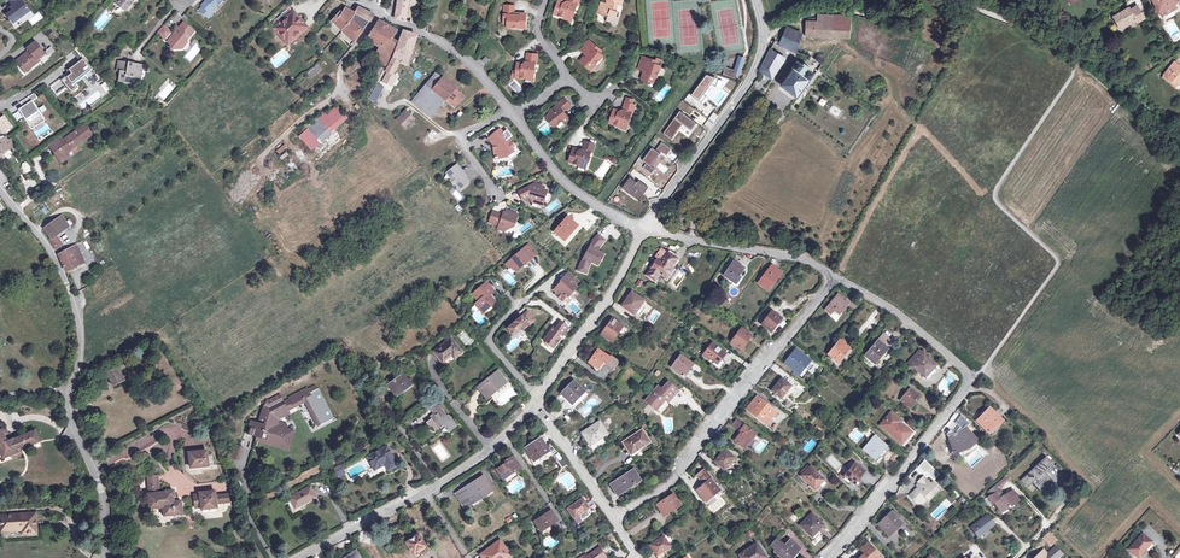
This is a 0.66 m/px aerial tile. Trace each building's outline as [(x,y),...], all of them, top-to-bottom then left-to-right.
[(9,14),(12,17),(10,19),(14,25),(20,21),(19,19),(23,17),(24,18),(30,13),(21,0),(9,0),(13,6),(10,8),(13,11),(9,14)] [(114,5),(118,8),(117,10),(124,15),(125,14),(127,15),(133,8),(131,6),(133,4),(133,2),(133,0),(119,0),(114,5)] [(198,10),(207,18),(210,14),(212,12),(213,14),(225,0),(205,0),(200,6),(201,7),(198,10)] [(395,19),(406,21),(409,0),(398,0),(395,19)] [(559,0),(557,0),(553,12),(564,16),(565,13),(571,15),(575,3),(577,4),(578,0),(566,0),(563,2),(559,0)] [(608,3),(607,4),(605,4),(601,2),(597,13),(603,15),(604,13),(609,14),(607,21),(616,24),(618,17),(616,16),(617,12),(616,11),(618,5),(620,6),(622,0),(606,0),(608,3)] [(1156,6),(1160,13),(1162,17),(1176,8),(1174,5),(1171,0),(1153,0),(1156,6)] [(514,4),(505,3),(504,18),(508,18),(507,20),(507,24),(518,25),(518,23),(524,23),(525,12),(514,11),(514,4)] [(1130,10),(1129,8),(1114,17),(1121,28),(1136,19),(1137,22),(1144,18),(1137,6),(1130,10)] [(273,21),(278,25),(274,28),(287,43),(305,27),(293,12),(289,7),(273,21)] [(357,7),(354,13),(370,22),(374,15),(361,9),(357,7)] [(333,21),(332,21),(354,42),(369,22),(355,15),(353,14),(345,8),(339,18),(337,16),(333,21)] [(964,28),(967,17),(951,13),(948,24),(964,28)] [(807,19),(807,21),(806,36),(849,37),(851,15),(825,15),(825,22),(817,22),(818,19),(807,19)] [(375,26),(371,33),(365,39),(379,47),(382,49),(386,39),(377,34),(383,24),(378,21),(375,26)] [(163,26),(157,34),(170,46),(171,51),(179,50),(179,47),(181,44),(186,44),(186,41),(186,39),(192,32),(183,24),(178,29),(176,26),(174,33),(173,35),(163,26)] [(396,31),(383,24),(377,34),(386,39),(390,41),(391,39),(396,31)] [(782,39),(778,38),(777,41),(781,43),(780,45),(795,52),(801,34),(787,28),(782,39)] [(417,36),(403,31),(393,57),(399,60),(401,61),(400,63),(407,65),(417,36)] [(73,52),(81,62),(83,60),(67,39),(56,48),(64,59),(73,52)] [(382,49),(379,47),(375,54),(382,57),(383,56),(386,57),(387,54),(390,55),(391,53),(386,50),(390,43),(390,41),(386,39),(382,49)] [(580,49),(585,53),(579,60),(590,69),(601,56),(596,53),(599,50),(588,40),(580,49)] [(27,50),(29,53),(19,62),(27,71),(37,63),(36,61),(45,54),(36,42),(27,50)] [(50,46),(45,51),(49,56),(55,51),(50,46)] [(535,52),(525,50),(523,58),(520,61),(514,60),(513,68),(509,67),(508,72),(512,72),(512,73),(522,75),(523,72),(530,73),(532,60),(534,61),(535,52)] [(784,58),(770,50),(759,71),(762,73),(771,79),(784,58)] [(375,54),(373,59),(378,62),(385,66),(388,60),(390,56),(390,55),(387,54),(386,57),(383,56),(382,57),(375,54)] [(818,55),(815,59),(822,64),(824,60),(818,55)] [(726,68),(723,75),(735,79),(737,74),(741,75),(746,58),(739,56),(734,70),(726,68)] [(399,60),(393,57),(385,71),(391,75),(399,60)] [(637,68),(643,70),(640,79),(653,83),(659,67),(661,61),(655,59),(655,61),(641,57),(637,68)] [(61,80),(71,93),(78,88),(74,83),(84,75),(89,81),(94,77),(85,65),(87,64),(84,59),(83,60),(81,62),(69,70),(72,74),(68,77),(67,76),(61,80)] [(802,65),(797,61),(780,84),(798,97),(815,74),(810,71),(811,69),(803,63),(802,65)] [(1163,75),(1174,85),(1176,83),(1179,85),(1179,84),(1179,65),(1175,61),(1163,75)] [(121,63),(119,72),(118,82),(131,84),(132,78),(139,79),(141,66),(121,63)] [(87,64),(85,65),(94,77),(89,81),(93,86),(99,80),(87,64)] [(317,65),(312,69),(315,73),(320,69),(317,65)] [(376,66),(374,65),(370,72),(377,76),(381,69),(376,66)] [(427,81),(435,87),(432,90),(445,100),(446,101),(454,90),(441,79),(442,78),(435,72),(427,81)] [(706,75),(691,95),(701,102),(705,97),(712,102),(722,89),(724,79),(706,75)] [(1163,75),(1161,77),(1176,90),(1179,85),(1176,83),(1174,85),(1163,75)] [(51,88),(58,97),(67,90),(60,81),(51,88)] [(167,81),(156,94),(164,100),(175,87),(167,81)] [(435,87),(427,81),(410,101),(430,118),(445,101),(445,100),(432,90),(435,87)] [(377,102),(383,85),(376,82),(369,99),(377,102)] [(105,84),(101,87),(106,93),(109,90),(105,84)] [(463,97),(454,90),(446,101),(445,100),(445,101),(453,108),(463,97)] [(31,129),(45,120),(33,102),(38,99),(35,94),(20,103),(23,108),(19,110),(31,129)] [(547,110),(549,112),(544,115),(552,126),(560,119),(562,121),(566,117),(560,110),(568,104),(562,96),(555,102),(556,104),(547,110)] [(824,107),(827,101),(820,98),(817,104),(824,107)] [(617,112),(611,110),(607,122),(618,126),(619,124),(625,126),(629,114),(630,114),(633,105),(623,102),(620,110),(617,112)] [(44,105),(38,108),(41,113),(47,110),(44,105)] [(325,115),(324,114),(307,129),(303,132),(306,137),(304,143),(310,150),(314,146),(314,147),(319,143),(320,144),(343,125),(342,123),(348,118),(342,111),(336,116),(331,110),(325,115)] [(407,112),(405,111),(396,120),(398,121),(407,112)] [(679,111),(662,133),(670,139),(682,123),(691,130),(696,123),(679,111)] [(324,114),(323,112),(306,127),(307,129),(324,114)] [(414,119),(407,112),(398,121),(405,128),(414,119)] [(0,119),(0,130),(2,132),(4,130),(6,129),(10,126),(3,117),(0,119)] [(68,132),(54,142),(59,149),(53,153),(56,158),(58,156),(62,161),(70,156),(68,153),(76,147),(75,146),(91,135),(85,126),(70,136),(68,132)] [(498,129),(487,139),(492,145),(493,146),(494,150),(493,150),(494,159),(505,157),(512,152),(509,149),(510,144),(498,129)] [(14,146),(10,140),(7,142),(5,138),(0,141),(0,155),(14,146)] [(577,151),(571,149),(567,161),(578,165),(578,162),(585,165),(589,152),(591,153),(593,144),(583,141),(580,149),(577,151)] [(54,142),(48,146),(53,153),(59,149),(54,142)] [(643,168),(651,174),(654,169),(650,166),(661,152),(666,156),(671,150),(662,143),(656,151),(652,148),(642,161),(646,164),(643,168)] [(278,155),(287,147),(284,144),(275,151),(278,155)] [(78,150),(76,147),(68,153),(70,156),(78,150)] [(279,156),(281,160),(289,155),(286,151),(279,156)] [(452,179),(455,184),(459,188),(463,185),(463,186),(467,183),(463,178),(465,177),(461,171),(459,173),(454,167),(447,173),(452,179)] [(630,178),(622,189),(639,200),(648,187),(639,181),(637,183),(630,178)] [(531,186),(518,192),(522,200),(529,197),(531,202),(542,205),(546,191),(542,189),(542,186),(535,184),(534,187),(531,186)] [(50,198),(44,201),(49,209),(55,205),(50,198)] [(494,219),(490,218),(489,222),(498,226),(497,229),(503,231),(504,229),(511,226),(513,221),(515,222),(517,214),(509,211),(508,214),(505,213),(503,212),(502,215),(496,213),(494,219)] [(51,239),(49,241),(55,250),(60,247),(54,237),(64,230),(60,224),(64,221),(60,216),(43,228),(51,239)] [(571,221),(567,217),(554,232),(564,240),(572,232),(571,231),(576,225),(571,221)] [(64,221),(60,224),(64,230),(68,227),(64,221)] [(577,271),(586,273),(588,266),(591,262),(596,265),(602,253),(597,250),(599,247),(604,240),(598,234),(593,239),(593,241),(581,263),(579,264),(577,271)] [(75,245),(58,254),(64,270),(83,261),(75,245)] [(667,252),(660,247),(651,261),(654,263),(657,266),(667,252)] [(532,257),(524,248),(505,264),(509,268),(510,267),(513,270),(517,270),(520,268),(521,265),(523,263),(524,264),(532,257)] [(657,266),(654,263),(647,275),(654,280),(660,271),(668,276),(671,271),(670,270),(677,259),(667,252),(657,266)] [(743,268),(733,261),(724,274),(728,277),(727,278),(735,283),(739,277),(738,276),(743,268)] [(781,272),(771,264),(758,282),(767,290),(781,272)] [(568,272),(565,275),(570,280),(573,277),(568,272)] [(558,287),(557,286),(554,289),(556,292),(555,294),(561,300),(566,295),(567,297),(577,287),(570,280),(565,275),(560,280),(562,282),(558,287)] [(489,285),(486,282),(479,288),(482,291),(489,285)] [(479,288),(472,295),(478,302),(475,305),(479,310),(481,308),(483,308),(485,310),(493,304),(493,300),(489,296),(494,291),(489,285),(482,291),(479,288)] [(643,300),(631,292),(622,306),(633,314),(634,313),(638,316),(645,307),(640,304),(643,300)] [(844,300),(837,294),(825,310),(830,314),(834,310),(839,314),(845,307),(848,303),(844,300)] [(527,311),(521,316),(525,321),(531,316),(527,311)] [(765,321),(764,320),(761,324),(771,332),(781,319),(772,312),(765,321)] [(521,328),(523,330),(534,320),(531,316),(525,321),(521,316),(508,328),(514,334),(521,328)] [(623,326),(612,318),(601,334),(612,342),(618,333),(622,335),(626,328),(623,326)] [(568,327),(560,322),(554,330),(552,328),(543,340),(553,347),(568,327)] [(750,336),(741,329),(731,343),(740,349),(750,336)] [(887,338),(883,334),(877,341),(882,344),(887,338)] [(462,352),(450,338),(434,351),(443,362),(451,355),(453,354),(456,357),(462,352)] [(711,344),(706,340),(702,345),(707,349),(711,344)] [(848,348),(839,341),(828,354),(838,362),(848,348)] [(882,344),(877,341),(865,356),(874,364),(887,349),(882,344)] [(154,342),(148,346),(152,354),(155,352),(159,349),(154,342)] [(711,344),(707,349),(702,355),(708,359),(709,358),(717,364),(721,359),(725,354),(712,343),(711,344)] [(547,344),(545,347),(551,353),(554,350),(547,344)] [(609,357),(598,349),(588,362),(597,369),(602,361),(605,363),(613,369),(618,361),(610,356),(609,357)] [(800,353),(795,349),(784,362),(799,374),(801,376),(807,368),(809,370),(814,364),(806,358),(806,359),(805,358),(804,359),(798,355),(800,353)] [(909,366),(912,366),(925,378),(936,365),(923,354),(923,351),(920,351),(919,350),(908,362),(909,364),(909,366)] [(692,363),(680,355),(671,367),(679,373),(679,374),(684,378),(685,376),(684,375),(685,373),(682,371),(686,366),(688,368),(692,363)] [(708,359),(707,361),(718,369),(724,362),(721,359),(717,364),(709,358),(708,359)] [(117,369),(107,374),(113,385),(123,379),(117,369)] [(507,382),(498,371),(477,387),(484,395),(495,386),(497,390),(507,382)] [(393,381),(389,384),(392,388),(391,389),(395,394),(399,390),(400,392),(410,384),(409,384),(402,374),(396,378),(395,377),(392,380),(393,381)] [(781,378),(774,386),(771,390),(772,391),(780,398),(791,385),(781,378)] [(584,392),(574,381),(561,394),(566,398),(564,400),(570,405),(571,406),(572,406),(573,406),(586,393),(584,392)] [(662,390),(658,386),(646,401),(655,409),(665,399),(668,402),(675,395),(674,394),(677,390),(676,389),(668,382),(662,390)] [(409,384),(410,384),(400,392),(396,395),(397,397),(413,385),(411,383),(409,384)] [(270,407),(263,405),(260,417),(262,417),(261,420),(263,420),(262,424),(260,424),(256,437),(280,444),(284,431),(286,424),(276,421),(277,418),(288,412),(286,409),(293,406),(293,404),(303,399),(304,402),(317,426),(319,425),(320,425),(331,420),(315,390),(317,390),(314,385),(306,390),(305,388),(289,397),(290,399),(283,402),(282,401),(270,407)] [(497,390),(495,386),(484,395),(487,398),(497,390)] [(920,396),(909,388),(900,400),(911,408),(920,396)] [(802,399),(807,402),(812,394),(807,391),(802,399)] [(756,396),(746,409),(765,424),(775,411),(756,396)] [(519,398),(515,401),(520,406),(523,402),(519,398)] [(304,402),(303,399),(293,404),(293,406),(294,407),(304,402)] [(429,417),(431,419),(426,423),(430,428),(431,426),(435,430),(442,424),(448,432),(456,424),(449,415),(446,415),(445,416),(444,415),(446,413),(437,403),(430,409),(433,414),(429,417)] [(983,415),(982,414),(976,421),(988,433),(997,424),(998,424),(1002,420),(989,408),(983,415)] [(890,413),(880,425),(901,443),(910,432),(899,422),(900,421),(890,413)] [(186,417),(175,423),(179,427),(186,431),(191,433),(195,431),(186,417)] [(732,425),(741,432),(735,440),(744,448),(752,438),(753,438),(756,434),(737,418),(732,425)] [(255,422),(250,421),(246,434),(251,436),(256,437),(260,424),(255,422)] [(608,434),(600,421),(582,433),(590,445),(608,434)] [(959,432),(948,436),(954,452),(969,446),(976,439),(965,427),(959,432)] [(0,452),(3,459),(12,455),(13,458),(20,456),(18,450),(17,450),(13,440),(7,442),(4,435),(2,430),(0,431),(0,452)] [(641,430),(622,442),(625,447),(628,445),(633,453),(650,442),(641,430)] [(25,437),(22,438),(25,446),(28,444),(28,446),(39,442),(35,431),(24,435),(25,437)] [(289,433),(284,431),(280,444),(285,446),(289,433)] [(119,450),(112,452),(106,456),(107,460),(111,466),(130,460),(137,455),(149,447),(152,446),(158,442),(155,434),(148,436),(143,439),(138,441),(132,445),(121,448),(119,450)] [(24,435),(13,440),(17,450),(18,450),(28,446),(28,444),(25,446),(22,438),(25,437),(24,435)] [(886,446),(874,436),(862,450),(874,460),(886,446)] [(256,437),(255,440),(279,447),(280,444),(256,437)] [(540,438),(525,448),(534,461),(537,459),(549,451),(540,438)] [(231,449),(229,448),(226,457),(236,460),(240,447),(235,445),(234,448),(231,449)] [(386,446),(367,456),(374,470),(384,464),(388,470),(397,466),(386,446)] [(734,457),(724,449),(714,461),(723,468),(724,469),(728,465),(734,457)] [(189,453),(191,468),(208,466),(206,451),(202,451),(198,452),(189,453)] [(551,454),(549,451),(537,459),(539,463),(551,454)] [(504,464),(501,466),(496,469),(499,473),(501,472),(505,478),(503,479),(506,485),(512,481),(512,480),(518,475),(515,471),(520,468),(513,456),(504,462),(504,464)] [(1052,463),(1046,457),(1021,480),(1027,487),(1032,482),(1035,479),(1041,486),(1046,482),(1049,478),(1043,471),(1052,463)] [(864,471),(854,463),(844,476),(849,480),(854,484),(857,479),(864,471)] [(340,464),(334,467),(338,476),(344,473),(340,464)] [(810,466),(801,476),(814,489),(823,479),(810,466)] [(701,480),(709,474),(705,469),(697,475),(701,480)] [(640,481),(633,470),(611,484),(618,494),(633,484),(634,485),(640,481)] [(701,480),(704,484),(711,479),(712,478),(709,474),(701,480)] [(726,474),(721,478),(723,481),(726,483),(727,483),(728,483),(729,483),(732,480),(726,474)] [(492,490),(483,476),(460,491),(468,504),(482,495),(483,496),(492,490)] [(939,489),(932,482),(930,484),(923,477),(918,482),(919,483),(915,486),(917,487),(918,489),(916,490),(915,489),(909,495),(913,499),(912,500),(915,502),(915,501),(917,503),(922,503),(923,502),(924,504),(928,500),(939,489)] [(1004,478),(996,483),(999,489),(1007,480),(1004,478)] [(711,479),(704,484),(697,491),(705,501),(719,490),(718,488),(711,479)] [(158,482),(148,484),(150,494),(147,494),(149,505),(150,510),(163,508),(165,516),(183,514),(181,501),(174,502),(174,500),(173,497),(174,496),(174,493),(173,490),(166,491),(166,492),(160,493),(158,482)] [(999,489),(996,483),(985,490),(989,495),(999,489)] [(316,497),(310,486),(289,497),(295,508),(316,497)] [(942,492),(939,489),(928,500),(930,503),(942,492)] [(999,489),(989,495),(993,503),(995,502),(1000,512),(1007,508),(1007,509),(1011,507),(1009,504),(1018,500),(1013,491),(1004,496),(1002,498),(1000,494),(1002,493),(999,489)] [(200,494),(194,495),(195,506),(201,505),(201,507),(201,508),(217,506),(216,503),(223,502),(222,494),(215,495),(215,491),(200,492),(200,494)] [(460,491),(455,494),(464,506),(468,504),(460,491)] [(672,494),(656,504),(664,516),(674,509),(673,508),(679,504),(672,494)] [(589,508),(582,499),(568,509),(574,518),(589,508)] [(557,520),(551,511),(535,521),(540,529),(547,524),(548,526),(557,520)] [(886,517),(878,524),(888,535),(892,531),(891,530),(900,522),(902,519),(896,512),(893,514),(893,515),(888,519),(886,517)] [(4,522),(5,532),(21,531),(22,534),(37,533),(35,513),(0,515),(0,523),(4,522)] [(811,514),(800,525),(811,536),(810,537),(813,541),(821,533),(818,530),(822,525),(811,514)] [(994,524),(986,515),(970,527),(977,537),(994,524)] [(902,524),(900,522),(891,530),(892,531),(893,532),(902,524)] [(749,526),(747,529),(753,537),(756,535),(751,528),(749,526)] [(1049,532),(1043,537),(1051,544),(1056,538),(1049,532)] [(407,541),(409,543),(415,553),(426,545),(418,534),(410,539),(407,541)] [(1137,557),(1151,542),(1142,534),(1128,549),(1137,557)] [(649,543),(657,555),(655,556),(657,557),(664,557),(666,557),(663,551),(670,547),(664,536),(654,542),(653,540),(649,543)] [(776,549),(774,551),(783,557),(791,557),(792,557),(800,549),(789,540),(784,546),(776,539),(771,545),(776,549)] [(500,540),(480,554),(482,557),(506,557),(507,557),(506,554),(509,552),(500,540)] [(881,557),(868,543),(860,550),(865,555),(861,557),(879,557),(881,557)] [(756,544),(740,555),(742,557),(764,557),(766,557),(756,544)] [(1035,557),(1057,557),(1062,553),(1055,546),(1047,553),(1044,550),(1035,557)] [(606,557),(601,550),(598,552),(596,550),(588,555),(589,556),(588,557),(586,554),(581,557),(604,557),(606,557)]
